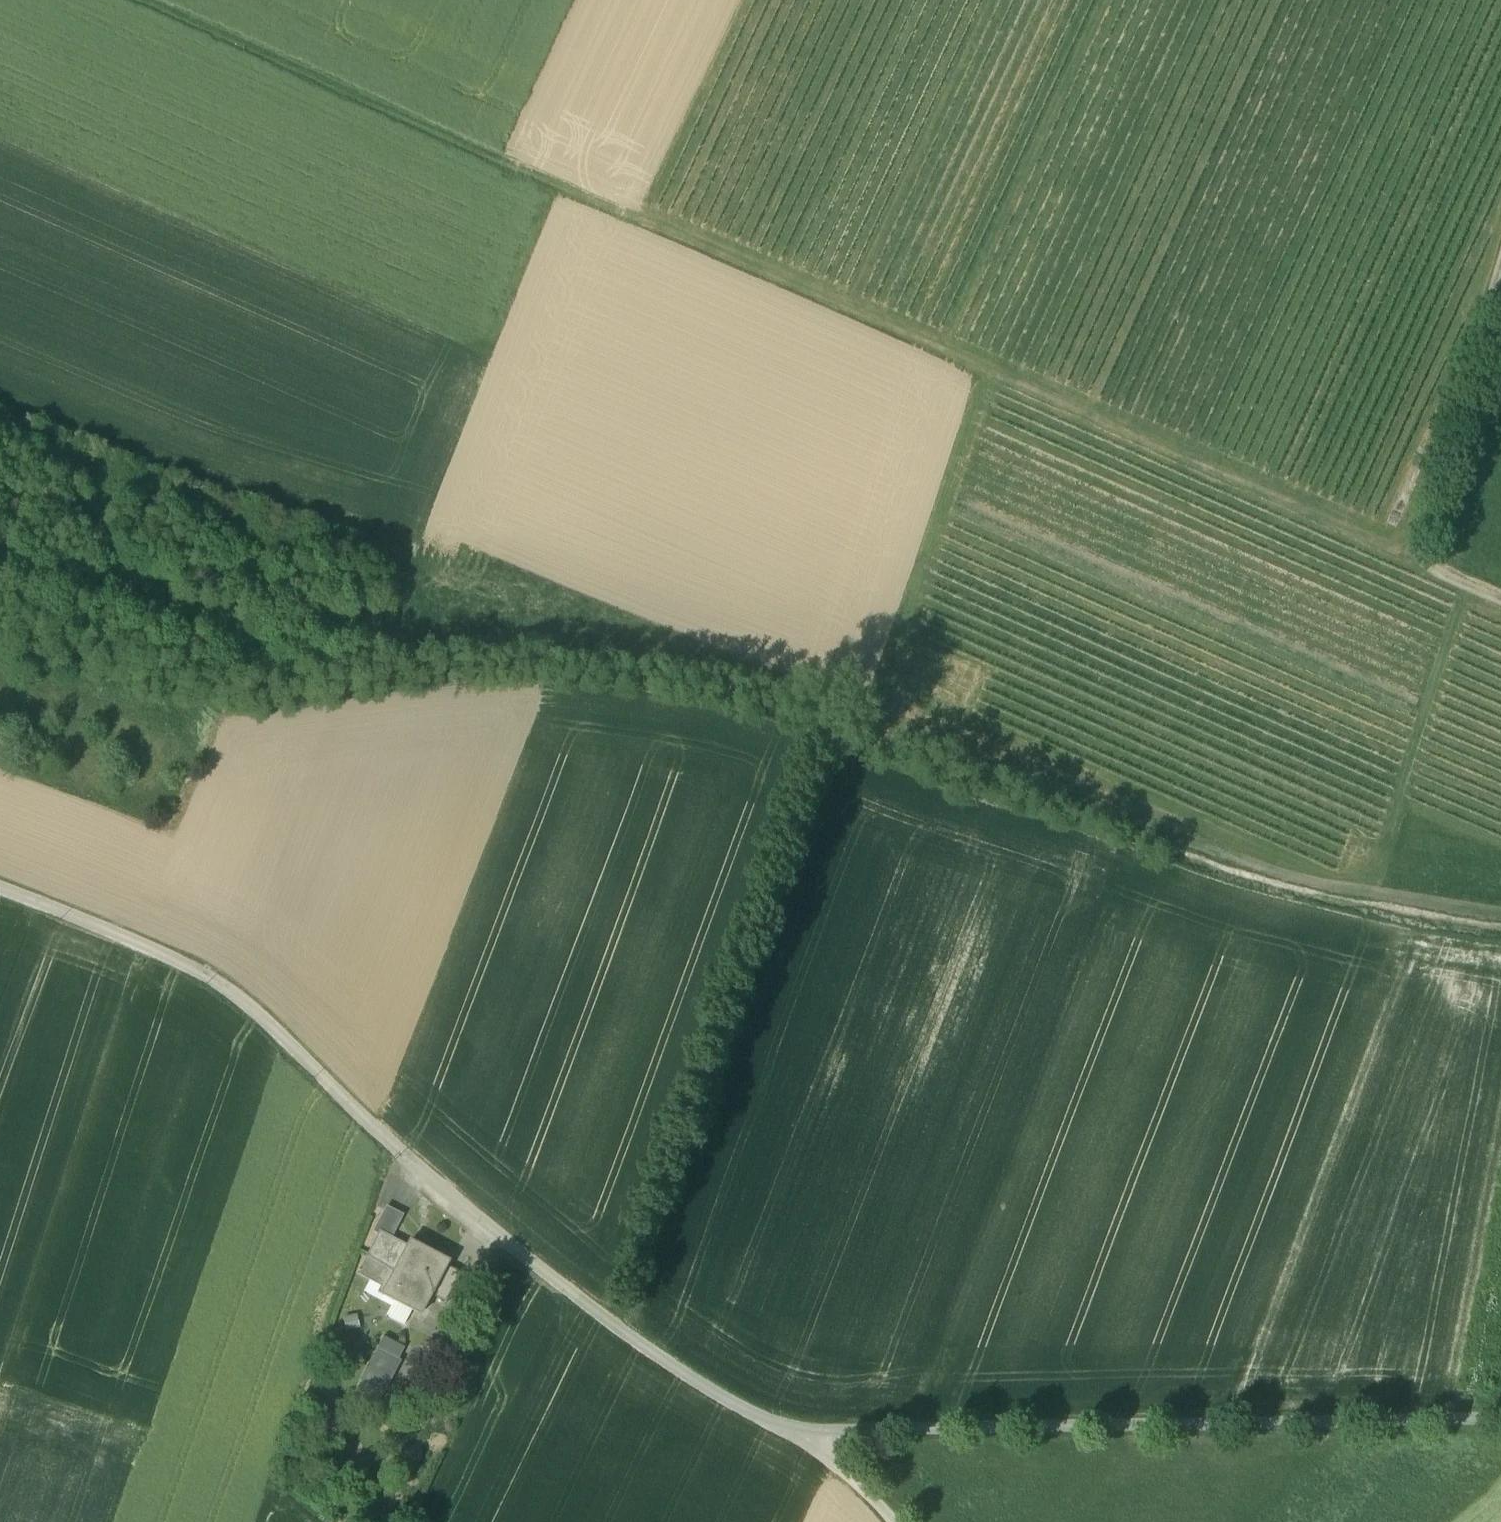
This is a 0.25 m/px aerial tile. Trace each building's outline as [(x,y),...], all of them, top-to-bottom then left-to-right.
[(402,1216),(385,1207),(373,1232),(378,1234),(379,1233),(391,1239),(402,1216)] [(391,1239),(379,1233),(378,1234),(367,1256),(394,1271),(406,1247),(391,1239)] [(445,1267),(406,1247),(394,1271),(384,1288),(400,1296),(423,1308),(431,1295),(445,1267)] [(394,1271),(367,1256),(357,1274),(380,1286),(377,1293),(396,1303),(400,1296),(384,1288),(394,1271)] [(445,1267),(431,1295),(444,1301),(458,1274),(445,1267)] [(423,1308),(400,1296),(396,1303),(419,1316),(423,1308)] [(399,1362),(376,1350),(361,1381),(383,1392),(399,1362)]
